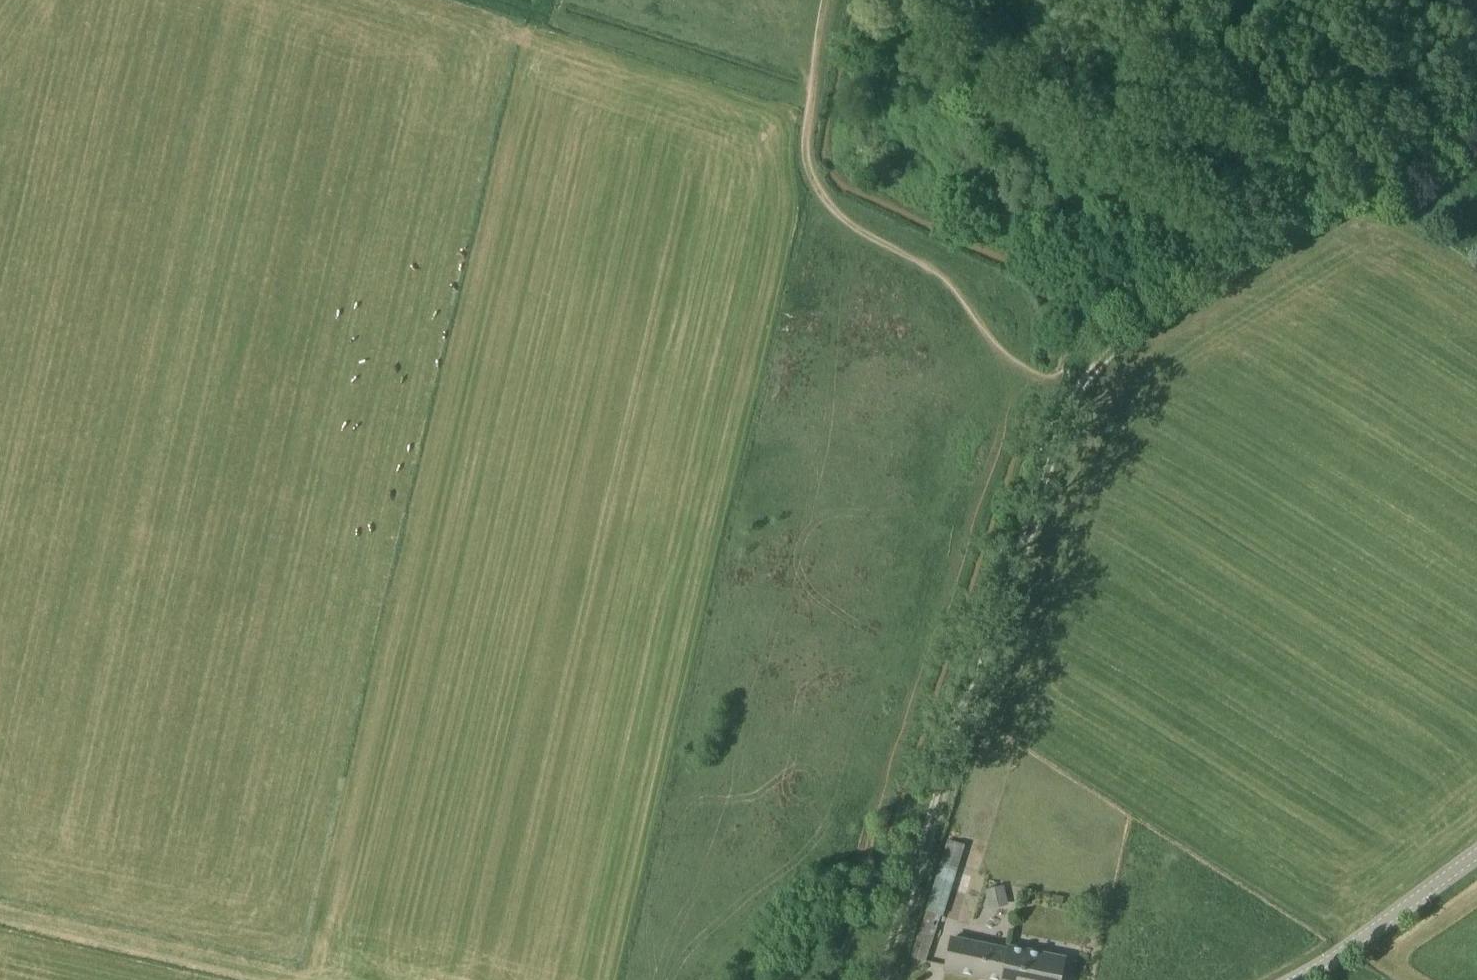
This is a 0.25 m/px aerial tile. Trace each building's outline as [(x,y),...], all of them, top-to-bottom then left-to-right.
[(925,963),(966,845),(949,839),(928,912),(911,958),(925,963)] [(1003,884),(984,889),(989,909),(1008,905),(1003,884)] [(1008,950),(952,938),(945,971),(990,979),(1002,979),(1008,950)] [(1002,979),(1061,979),(1065,959),(1009,948),(1008,950),(1002,979)]
